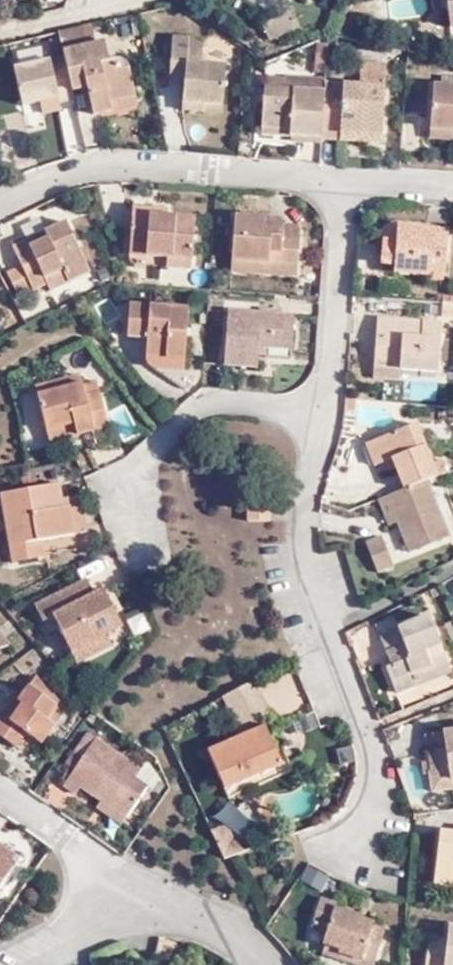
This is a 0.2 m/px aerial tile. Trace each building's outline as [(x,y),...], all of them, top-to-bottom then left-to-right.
[(446,18),(452,17),(452,0),(443,0),(446,18)] [(286,15),(262,25),(269,42),(300,28),(296,19),(289,22),(286,15)] [(118,103),(138,98),(129,67),(113,57),(105,43),(97,45),(93,27),(60,34),(64,54),(65,58),(75,93),(89,89),(98,118),(119,112),(118,103)] [(319,73),(329,74),(333,40),(322,43),(319,73)] [(186,120),(208,120),(208,108),(229,109),(231,72),(209,71),(209,52),(193,42),(173,42),(171,74),(188,75),(188,86),(186,120)] [(75,93),(65,58),(17,69),(25,104),(36,101),(54,96),(58,105),(76,101),(75,93)] [(328,86),(327,92),(324,139),(368,141),(368,134),(387,135),(392,64),(360,62),(359,89),(328,86)] [(170,85),(188,86),(188,75),(171,74),(170,85)] [(270,87),(289,89),(289,79),(270,77),(270,87)] [(289,77),(289,79),(289,89),(327,92),(328,86),(329,79),(289,77)] [(295,136),(324,139),(327,92),(289,89),(270,87),(268,127),(296,129),(295,136)] [(430,87),(427,123),(449,125),(452,125),(452,87),(430,87)] [(39,110),(58,105),(54,96),(36,101),(39,110)] [(139,107),(138,98),(118,103),(119,112),(139,107)] [(228,121),(229,109),(208,108),(208,120),(228,121)] [(448,137),(449,125),(427,123),(427,136),(448,137)] [(296,129),(268,127),(267,138),(295,139),(295,136),(296,129)] [(368,134),(368,141),(387,142),(387,135),(368,134)] [(151,237),(151,259),(168,260),(169,253),(195,255),(197,216),(154,213),(155,206),(137,205),(135,236),(151,237)] [(262,266),(304,269),(307,225),(286,224),(259,223),(259,211),(237,210),(235,258),(262,260),(262,266)] [(286,214),(259,211),(259,223),(286,224),(286,214)] [(45,277),(85,260),(67,220),(14,246),(23,265),(34,288),(35,289),(48,285),(45,277)] [(392,245),(380,245),(379,269),(389,269),(389,274),(406,276),(428,278),(429,272),(446,273),(448,234),(428,232),(428,240),(412,239),(413,231),(392,230),(392,245)] [(135,258),(151,259),(151,237),(135,236),(135,258)] [(304,276),(304,269),(262,266),(262,260),(235,258),(233,272),(304,276)] [(91,272),(85,260),(45,277),(48,285),(51,291),(91,272)] [(34,288),(23,265),(7,273),(18,296),(34,288)] [(158,355),(194,357),(196,308),(141,305),(140,339),(158,341),(158,355)] [(297,355),(299,316),(235,311),(232,367),(267,369),(269,352),(297,355)] [(440,373),(442,323),(379,320),(377,363),(405,364),(405,371),(440,373)] [(194,368),(194,357),(158,355),(167,366),(194,368)] [(405,364),(377,363),(376,382),(405,384),(405,371),(405,364)] [(41,396),(84,385),(81,375),(38,386),(41,396)] [(100,381),(84,385),(88,398),(103,393),(100,381)] [(112,427),(103,393),(88,398),(84,385),(41,396),(49,432),(81,424),(84,435),(112,427)] [(431,482),(442,477),(418,422),(387,435),(396,458),(393,460),(399,474),(404,472),(411,489),(431,482)] [(52,443),(84,435),(81,424),(49,432),(52,443)] [(396,458),(387,435),(376,440),(385,461),(393,460),(396,458)] [(37,485),(35,469),(27,471),(21,472),(23,487),(37,485)] [(64,514),(58,482),(37,485),(23,487),(1,490),(15,569),(47,563),(45,549),(78,543),(73,512),(64,514)] [(388,498),(396,520),(402,518),(417,553),(452,538),(452,535),(431,482),(411,489),(388,498)] [(274,525),(275,504),(249,504),(248,525),(274,525)] [(398,563),(386,532),(370,538),(383,569),(398,563)] [(90,581),(76,587),(82,602),(96,595),(90,581)] [(76,650),(110,634),(125,626),(108,590),(96,595),(82,602),(76,587),(37,605),(45,621),(59,614),(76,650)] [(412,673),(447,658),(430,616),(389,633),(399,659),(386,663),(397,690),(416,683),(412,673)] [(113,644),(110,634),(76,650),(80,658),(113,644)] [(450,668),(447,658),(412,673),(416,683),(450,668)] [(55,704),(49,697),(52,694),(33,674),(14,699),(21,704),(11,720),(0,712),(0,735),(18,748),(30,734),(43,744),(58,725),(46,716),(55,704)] [(281,683),(288,713),(308,709),(301,678),(281,683)] [(255,680),(222,697),(240,733),(262,721),(273,715),(265,699),(255,680)] [(0,712),(11,720),(21,704),(14,699),(11,697),(0,712)] [(67,712),(55,704),(46,716),(58,725),(67,712)] [(208,753),(225,790),(282,763),(263,725),(208,753)] [(432,735),(435,748),(427,750),(430,768),(425,768),(427,786),(452,782),(452,732),(432,735)] [(105,803),(127,818),(146,788),(137,782),(143,772),(99,741),(67,789),(79,796),(85,789),(105,803)] [(148,765),(143,772),(137,782),(146,788),(159,797),(165,789),(148,765)] [(120,828),(127,818),(105,803),(98,814),(120,828)] [(213,830),(227,859),(245,853),(230,823),(213,830)] [(442,825),(438,874),(452,875),(452,826),(442,825)] [(24,854),(0,839),(0,891),(24,854)] [(340,963),(377,964),(380,922),(354,919),(355,907),(330,906),(330,899),(314,898),(310,943),(325,944),(324,954),(340,956),(340,963)] [(449,924),(447,935),(431,933),(428,964),(452,964),(452,924),(449,924)]
